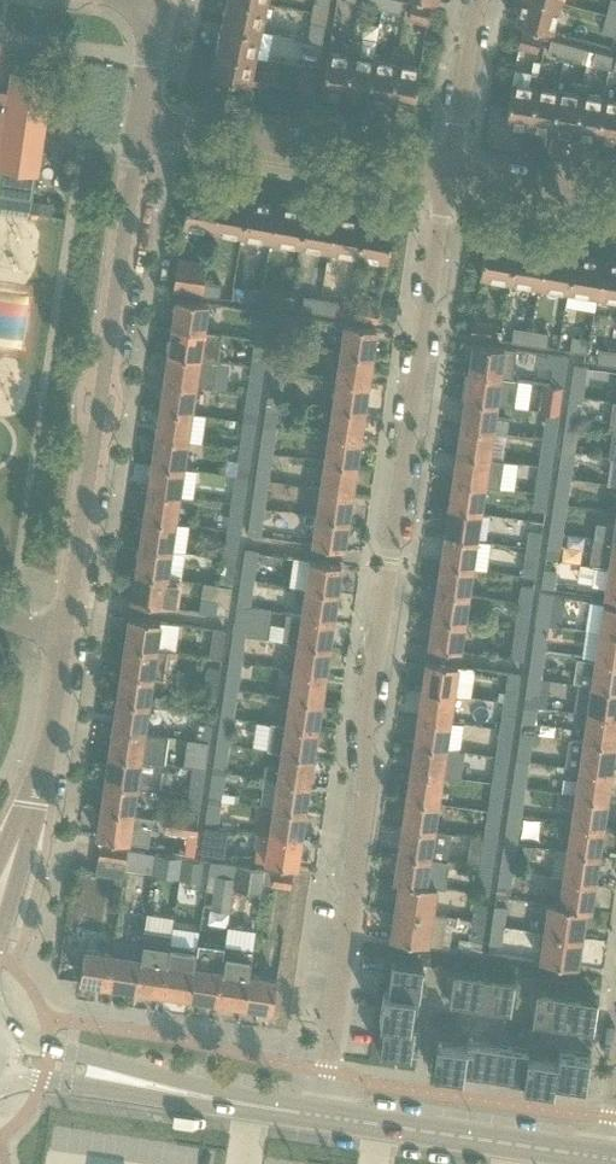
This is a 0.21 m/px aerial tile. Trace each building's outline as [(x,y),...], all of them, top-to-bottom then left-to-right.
[(223,18),(258,26),(264,0),(227,0),(223,18)] [(381,8),(398,12),(401,1),(399,0),(383,0),(381,8)] [(549,0),(522,0),(516,22),(550,32),(558,2),(549,0)] [(606,15),(615,18),(615,0),(610,0),(606,15)] [(408,16),(427,21),(431,7),(412,2),(408,16)] [(606,15),(601,32),(615,36),(615,32),(615,18),(606,15)] [(223,18),(218,45),(253,53),(258,26),(223,18)] [(309,23),(307,37),(322,39),(324,25),(309,23)] [(518,45),(536,50),(540,36),(521,31),(518,45)] [(322,39),(307,37),(304,57),(319,59),(322,39)] [(550,39),(546,52),(563,57),(566,43),(550,39)] [(320,90),(344,94),(352,44),(345,43),(343,55),(326,52),(320,90)] [(566,43),(563,57),(580,61),(584,48),(566,43)] [(344,94),(367,98),(373,60),(357,57),(359,45),(352,44),(344,94)] [(253,53),(218,45),(212,72),(266,84),(269,70),(250,66),(253,53)] [(367,98),(389,102),(397,52),(390,51),(388,62),(373,60),(367,98)] [(397,52),(389,102),(412,106),(419,67),(402,65),(404,53),(397,52)] [(594,52),(590,67),(606,71),(610,56),(594,52)] [(298,90),(312,92),(315,73),(302,70),(298,90)] [(1,155),(0,163),(0,208),(28,212),(29,206),(30,201),(47,78),(12,73),(9,92),(0,91),(0,155),(1,155)] [(505,122),(528,126),(537,75),(529,74),(527,86),(511,83),(505,122)] [(528,126),(551,129),(557,91),(542,88),(543,77),(537,75),(528,126)] [(551,129),(573,133),(582,83),(574,82),(572,93),(557,91),(551,129)] [(573,133),(596,137),(602,98),(587,95),(588,84),(582,83),(573,133)] [(615,140),(615,100),(602,98),(596,137),(615,140)] [(182,224),(212,229),(218,195),(188,189),(182,224)] [(212,229),(241,234),(247,199),(218,195),(212,229)] [(34,197),(32,208),(51,210),(52,200),(34,197)] [(241,234),(270,239),(276,204),(247,199),(241,234)] [(270,239),(299,244),(305,209),(276,204),(270,239)] [(299,244),(328,249),(334,214),(305,209),(299,244)] [(328,249),(357,254),(363,219),(334,214),(328,249)] [(363,219),(357,254),(386,259),(392,224),(363,219)] [(480,275),(510,280),(516,245),(486,240),(480,275)] [(510,280),(539,285),(545,250),(516,245),(510,280)] [(539,285),(568,290),(574,255),(545,250),(539,285)] [(568,290),(597,295),(602,260),(574,255),(568,290)] [(172,290),(200,295),(203,281),(206,262),(177,258),(172,290)] [(615,298),(615,263),(602,260),(597,295),(615,298)] [(203,281),(200,295),(218,297),(220,284),(203,281)] [(244,287),(242,300),(259,303),(259,302),(261,290),(244,287)] [(259,302),(259,303),(276,306),(278,292),(261,290),(259,302)] [(303,296),(301,309),(317,312),(319,298),(303,296)] [(176,298),(171,326),(202,330),(206,302),(176,298)] [(319,298),(317,312),(335,315),(338,301),(319,298)] [(347,317),(377,321),(379,307),(349,303),(347,317)] [(279,313),(277,331),(290,333),(292,315),(279,313)] [(257,321),(255,338),(268,340),(270,323),(257,321)] [(473,321),(471,335),(490,337),(492,323),(473,321)] [(344,324),(340,352),(371,356),(375,328),(344,324)] [(171,326),(167,353),(198,358),(213,360),(216,361),(220,333),(217,333),(202,330),(171,326)] [(514,327),(511,341),(529,344),(531,329),(514,327)] [(531,329),(529,344),(545,347),(547,332),(531,329)] [(571,336),(569,350),(584,353),(587,353),(589,339),(571,336)] [(255,338),(251,366),(264,368),(268,340),(255,338)] [(474,342),(469,370),(511,377),(515,349),(505,347),(497,346),(474,342)] [(274,345),(270,369),(271,370),(282,371),(284,371),(287,347),(274,345)] [(615,363),(615,357),(615,349),(599,347),(597,360),(615,363)] [(340,352),(336,379),(367,384),(371,356),(340,352)] [(167,353),(163,381),(194,385),(212,388),(216,361),(213,360),(198,358),(167,353)] [(546,354),(544,365),(552,366),(550,375),(564,377),(568,357),(546,354)] [(574,365),(571,382),(584,384),(587,367),(574,365)] [(251,366),(247,393),(260,395),(264,368),(251,366)] [(270,369),(268,385),(282,387),(284,371),(282,371),(271,370),(270,369)] [(469,370),(465,398),(496,403),(527,408),(531,382),(516,380),(516,379),(511,378),(511,377),(469,370)] [(336,379),(331,406),(363,411),(367,384),(336,379)] [(163,381),(159,408),(190,413),(194,385),(163,381)] [(543,383),(538,410),(559,414),(563,386),(543,383)] [(247,393),(245,409),(258,410),(260,395),(247,393)] [(465,398),(461,425),(492,430),(505,432),(507,419),(494,417),(496,403),(465,398)] [(567,403),(565,421),(578,423),(581,405),(567,403)] [(266,406),(263,424),(276,426),(279,408),(266,406)] [(331,406),(327,434),(359,438),(363,411),(331,406)] [(159,408),(155,436),(186,440),(190,413),(159,408)] [(545,419),(542,437),(555,439),(558,421),(545,419)] [(565,421),(562,438),(576,440),(578,423),(565,421)] [(276,426),(263,424),(261,440),(274,442),(276,426)] [(461,425),(457,453),(488,457),(492,430),(461,425)] [(241,431),(239,448),(252,450),(254,433),(241,431)] [(327,434),(323,461),(355,466),(359,438),(327,434)] [(155,436),(151,463),(182,468),(186,440),(155,436)] [(542,437),(539,454),(552,456),(555,439),(542,437)] [(239,448),(237,464),(250,466),(252,450),(239,448)] [(457,453),(453,480),(484,485),(499,487),(503,460),(488,457),(457,453)] [(559,458),(557,476),(570,478),(573,460),(559,458)] [(258,459),(255,479),(268,481),(271,461),(258,459)] [(323,461),(319,488),(351,493),(355,466),(323,461)] [(151,463),(147,490),(178,495),(182,468),(151,463)] [(536,480),(534,492),(547,494),(551,467),(538,465),(536,480)] [(557,476),(554,496),(567,498),(570,478),(557,476)] [(268,481),(255,479),(253,494),(266,496),(268,481)] [(453,480),(449,508),(480,512),(484,485),(453,480)] [(233,483),(230,503),(244,505),(247,485),(233,483)] [(319,488),(315,516),(347,520),(351,493),(319,488)] [(147,490),(143,518),(174,522),(178,495),(147,490)] [(547,494),(534,492),(531,510),(544,512),(547,494)] [(230,503),(228,518),(242,520),(244,505),(230,503)] [(449,508),(445,535),(476,540),(480,512),(449,508)] [(250,514),(247,533),(260,535),(263,516),(250,514)] [(551,515),(548,531),(562,533),(564,517),(552,515),(551,515)] [(347,520),(315,516),(311,544),(342,548),(347,520)] [(143,518),(139,545),(170,550),(174,522),(143,518)] [(593,538),(613,541),(615,541),(615,522),(615,525),(596,522),(593,538)] [(529,530),(526,547),(540,549),(543,532),(529,530)] [(548,531),(546,548),(547,548),(559,550),(562,533),(548,531)] [(445,535),(441,562),(472,567),(486,569),(490,542),(476,540),(445,535)] [(224,538),(221,558),(236,560),(239,540),(224,538)] [(589,565),(594,566),(609,568),(615,569),(615,541),(613,541),(593,538),(589,565)] [(139,545),(135,573),(166,577),(170,550),(139,545)] [(523,565),(522,576),(535,578),(536,578),(537,567),(540,549),(526,547),(523,565)] [(245,550),(241,578),(252,580),(256,552),(245,550)] [(221,558),(218,584),(232,586),(236,560),(221,558)] [(310,560),(306,588),(337,592),(341,564),(310,560)] [(441,562),(437,590),(468,594),(472,567),(441,562)] [(545,566),(543,585),(556,587),(558,568),(545,566)] [(591,585),(607,587),(605,596),(612,598),(615,598),(615,569),(609,568),(594,566),(591,585)] [(135,573),(131,601),(154,604),(161,605),(170,607),(178,608),(182,580),(166,577),(135,573)] [(241,578),(237,606),(248,607),(252,580),(241,578)] [(202,583),(200,583),(198,598),(215,600),(214,612),(228,613),(231,587),(202,583)] [(520,586),(518,602),(531,604),(533,588),(520,586)] [(306,588),(302,615),(333,620),(337,592),(306,588)] [(437,590),(433,617),(464,622),(468,594),(437,590)] [(539,594),(535,623),(560,626),(564,597),(539,594)] [(518,602),(515,619),(529,621),(531,604),(518,602)] [(600,631),(615,633),(615,605),(604,603),(600,631)] [(248,607),(237,606),(233,632),(266,637),(270,610),(248,607)] [(285,613),(281,640),(298,643),(329,647),(333,620),(302,615),(285,613)] [(128,617),(124,645),(155,649),(159,621),(128,617)] [(464,622),(433,617),(429,645),(460,650),(464,622)] [(212,629),(208,657),(221,659),(222,659),(226,631),(212,629)] [(535,630),(532,649),(545,651),(548,632),(535,630)] [(596,658),(615,661),(615,633),(600,631),(596,658)] [(513,639),(510,657),(523,659),(525,641),(513,639)] [(231,641),(229,660),(241,662),(244,643),(231,641)] [(298,643),(294,670),(325,674),(329,647),(298,643)] [(124,645),(120,672),(151,677),(174,680),(178,653),(155,649),(124,645)] [(545,651),(532,649),(530,666),(543,668),(545,651)] [(592,686),(615,689),(615,661),(596,658),(592,686)] [(229,660),(225,688),(237,689),(241,662),(229,660)] [(427,660),(423,688),(453,693),(458,665),(427,660)] [(205,668),(203,684),(218,687),(220,670),(205,668)] [(294,670),(290,697),(321,702),(325,674),(294,670)] [(120,672),(116,699),(147,704),(151,677),(120,672)] [(507,673),(504,691),(518,693),(520,675),(507,673)] [(203,684),(201,701),(215,703),(218,687),(203,684)] [(572,711),(588,713),(615,717),(615,689),(592,686),(576,684),(572,711)] [(527,685),(524,704),(537,706),(540,687),(527,685)] [(225,688),(221,715),(233,717),(237,689),(225,688)] [(423,688),(419,716),(449,720),(453,693),(423,688)] [(154,696),(153,705),(184,710),(185,701),(154,696)] [(290,697),(286,724),(317,729),(321,702),(290,697)] [(116,699),(112,727),(143,731),(147,704),(116,699)] [(537,706),(524,704),(522,720),(534,722),(537,706)] [(501,712),(499,727),(512,729),(514,714),(501,712)] [(584,740),(615,745),(615,737),(615,717),(588,713),(584,740)] [(233,717),(221,715),(218,731),(231,733),(233,717)] [(419,716),(415,743),(445,747),(449,720),(419,716)] [(197,720),(194,739),(208,741),(211,723),(197,720)] [(270,722),(266,750),(282,752),(313,756),(317,729),(286,724),(270,722)] [(143,731),(112,727),(108,754),(139,759),(160,762),(164,735),(143,731)] [(512,729),(499,727),(496,745),(509,747),(512,729)] [(187,738),(183,765),(204,768),(208,741),(194,739),(187,738)] [(569,738),(565,766),(580,768),(611,772),(615,745),(584,740),(569,738)] [(519,739),(516,758),(529,760),(532,741),(519,739)] [(411,770),(441,775),(451,776),(460,778),(464,750),(445,747),(415,743),(411,770)] [(215,747),(211,769),(226,771),(229,749),(215,747)] [(262,777),(278,779),(309,784),(313,756),(282,752),(280,767),(264,765),(262,777)] [(108,754),(104,781),(135,786),(158,789),(162,762),(160,762),(139,759),(108,754)] [(491,778),(491,782),(504,784),(508,758),(494,756),(491,778)] [(529,760),(516,758),(514,774),(526,776),(529,760)] [(580,768),(575,795),(607,800),(611,772),(580,768)] [(211,769),(209,784),(224,786),(226,771),(211,769)] [(411,770),(407,798),(437,802),(441,775),(411,770)] [(189,774),(186,794),(200,796),(203,776),(189,774)] [(278,779),(274,806),(305,811),(309,784),(278,779)] [(104,781),(100,809),(131,813),(135,786),(104,781)] [(491,782),(488,799),(502,801),(504,784),(491,782)] [(511,793),(508,813),(520,815),(523,795),(511,793)] [(200,796),(186,794),(184,809),(198,811),(200,796)] [(575,795),(571,822),(603,827),(607,800),(575,795)] [(407,798),(403,825),(433,830),(437,802),(407,798)] [(260,806),(256,832),(258,832),(270,834),(301,838),(305,811),(274,806),(274,808),(260,806)] [(207,807),(205,824),(217,826),(220,809),(207,807)] [(100,809),(96,837),(119,840),(127,841),(147,845),(151,817),(131,814),(131,813),(100,809)] [(520,815),(508,813),(506,830),(518,832),(520,815)] [(165,819),(164,827),(177,829),(174,848),(192,851),(196,824),(196,823),(196,822),(165,818),(165,819)] [(485,819),(482,837),(495,839),(498,821),(485,819)] [(571,822),(567,850),(599,854),(603,827),(571,822)] [(205,824),(202,842),(215,844),(217,826),(205,824)] [(403,825),(398,852),(446,860),(450,832),(433,830),(403,825)] [(258,832),(256,845),(259,845),(257,861),(273,863),(297,866),(301,838),(270,834),(258,832)] [(482,837),(478,864),(491,866),(495,839),(482,837)] [(95,871),(123,875),(127,849),(99,845),(95,871)] [(126,861),(125,869),(143,872),(145,864),(146,852),(128,849),(126,861)] [(503,849),(500,868),(514,870),(517,851),(503,849)] [(567,850),(563,877),(595,881),(599,854),(567,850)] [(394,880),(399,881),(437,887),(437,885),(443,886),(446,860),(398,852),(394,880)] [(155,853),(152,873),(178,877),(180,869),(181,857),(155,853)] [(178,877),(178,878),(202,882),(205,861),(200,860),(181,857),(180,869),(178,877)] [(209,862),(207,873),(216,875),(210,907),(229,910),(233,886),(236,866),(209,862)] [(236,866),(233,886),(260,890),(263,869),(236,866)] [(514,870),(500,868),(496,896),(510,898),(514,870)] [(271,883),(290,886),(292,873),(273,870),(271,883)] [(476,876),(474,892),(487,894),(490,878),(476,876)] [(563,877),(559,905),(585,909),(590,910),(595,881),(563,877)] [(399,881),(395,910),(433,915),(437,887),(399,881)] [(474,902),(471,921),(485,923),(487,904),(474,902)] [(548,903),(543,932),(581,938),(585,909),(559,905),(548,903)] [(493,906),(491,924),(504,926),(506,907),(493,906)] [(395,910),(391,939),(414,942),(429,944),(442,946),(446,917),(433,915),(395,910)] [(142,928),(171,930),(171,915),(143,914),(142,928)] [(471,921),(469,941),(482,942),(485,923),(471,921)] [(491,924),(488,943),(501,945),(504,926),(491,924)] [(224,945),(216,1000),(243,1004),(248,973),(255,929),(227,925),(224,945)] [(143,928),(134,988),(161,992),(169,942),(170,933),(143,928)] [(581,938),(543,932),(539,961),(577,966),(581,938)] [(169,942),(161,992),(189,996),(193,965),(196,946),(169,942)] [(196,946),(189,996),(216,1000),(224,945),(197,942),(196,946)] [(79,980),(107,984),(111,953),(83,949),(79,980)] [(107,984),(134,988),(139,957),(111,953),(107,984)] [(418,996),(423,966),(393,961),(388,992),(413,995),(414,996),(418,996)] [(484,975),(453,970),(449,1000),(479,1005),(479,1004),(484,975)] [(248,973),(243,1004),(271,1009),(276,977),(248,973)] [(514,979),(484,975),(479,1004),(479,1005),(509,1010),(514,979)] [(566,994),(536,989),(531,1020),(562,1024),(566,994)] [(388,992),(383,991),(379,1021),(383,1022),(399,1024),(409,1026),(414,996),(413,995),(388,992)] [(597,999),(566,994),(562,1024),(592,1029),(597,999)] [(414,1026),(409,1026),(399,1024),(383,1022),(379,1052),(409,1057),(414,1026)] [(466,1040),(466,1045),(462,1071),(492,1075),(497,1045),(466,1040)] [(462,1071),(466,1045),(435,1041),(431,1071),(461,1076),(462,1071)] [(526,1054),(527,1050),(497,1045),(492,1075),(523,1080),(526,1054)] [(557,1059),(554,1079),(584,1084),(589,1054),(558,1049),(557,1059)] [(554,1079),(557,1059),(526,1054),(523,1080),(522,1085),(552,1089),(554,1079)]
